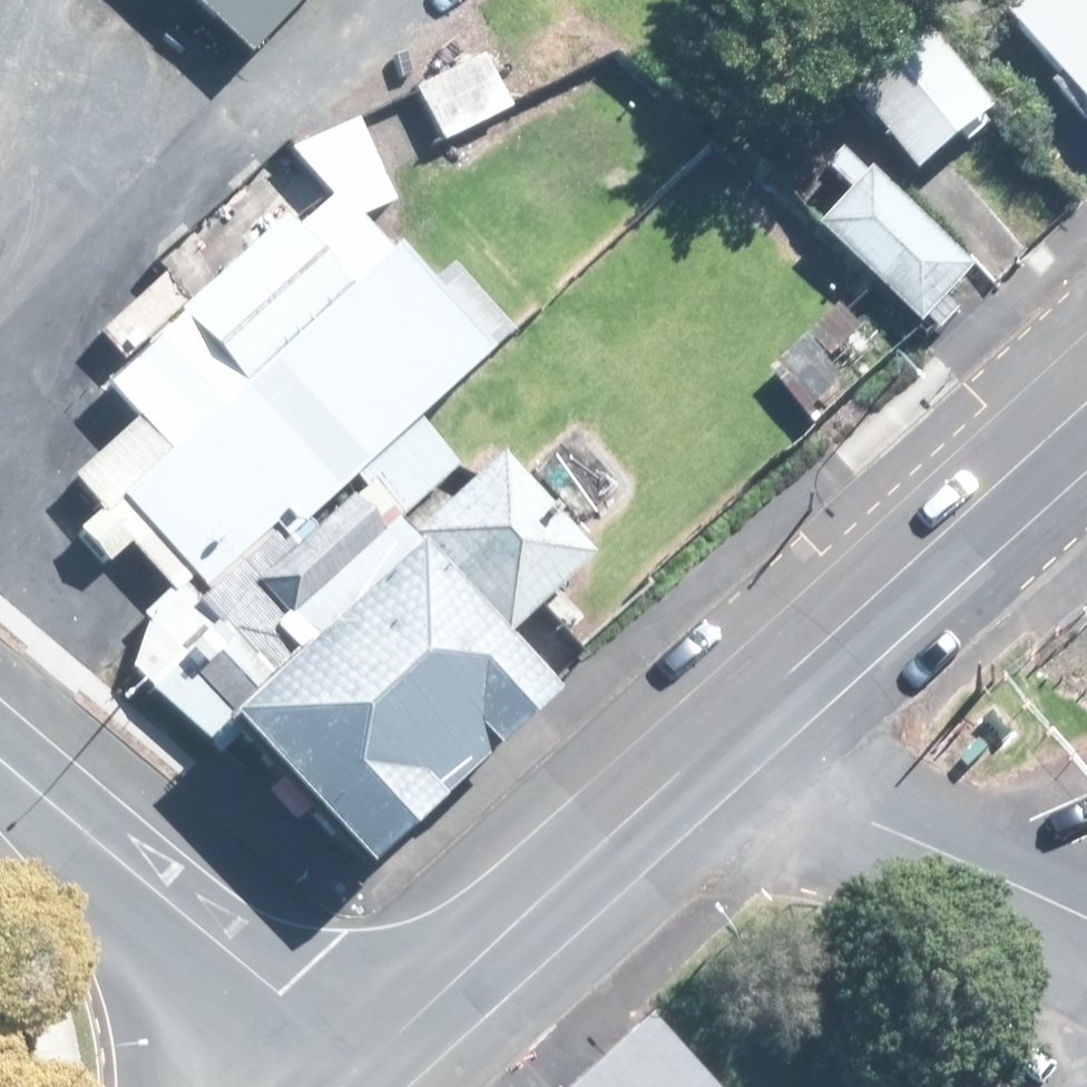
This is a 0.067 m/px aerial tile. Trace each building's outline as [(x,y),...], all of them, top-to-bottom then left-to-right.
[(253,69),(320,0),(183,0),(253,69)] [(1027,23),(1019,31),(1086,103),(1086,0),(1052,0),(1027,23)] [(913,175),(944,148),(985,112),(900,12),(826,76),(913,175)] [(519,46),(413,87),(432,137),(538,96),(519,46)] [(970,272),(865,177),(863,181),(837,157),(822,175),(848,198),(817,233),(920,327),(941,304),(962,281),(970,272)] [(373,267),(388,254),(330,192),(284,234),(272,220),(182,304),(157,274),(92,334),(127,371),(106,390),(130,417),(59,483),(162,594),(135,620),(222,712),(198,733),(207,743),(335,881),(517,711),(380,564),(346,596),(342,591),(395,542),(381,527),(368,540),(335,505),(283,554),(273,542),(341,477),(385,524),(446,468),(402,421),(463,364),(458,357),(373,267)] [(233,192),(204,217),(217,232),(246,207),(233,192)] [(821,428),(887,361),(837,312),(771,379),(821,428)] [(534,472),(570,520),(617,485),(581,436),(534,472)] [(580,563),(552,532),(487,462),(399,543),(491,643),(580,563)] [(633,1012),(550,1086),(702,1086),(633,1012)]
